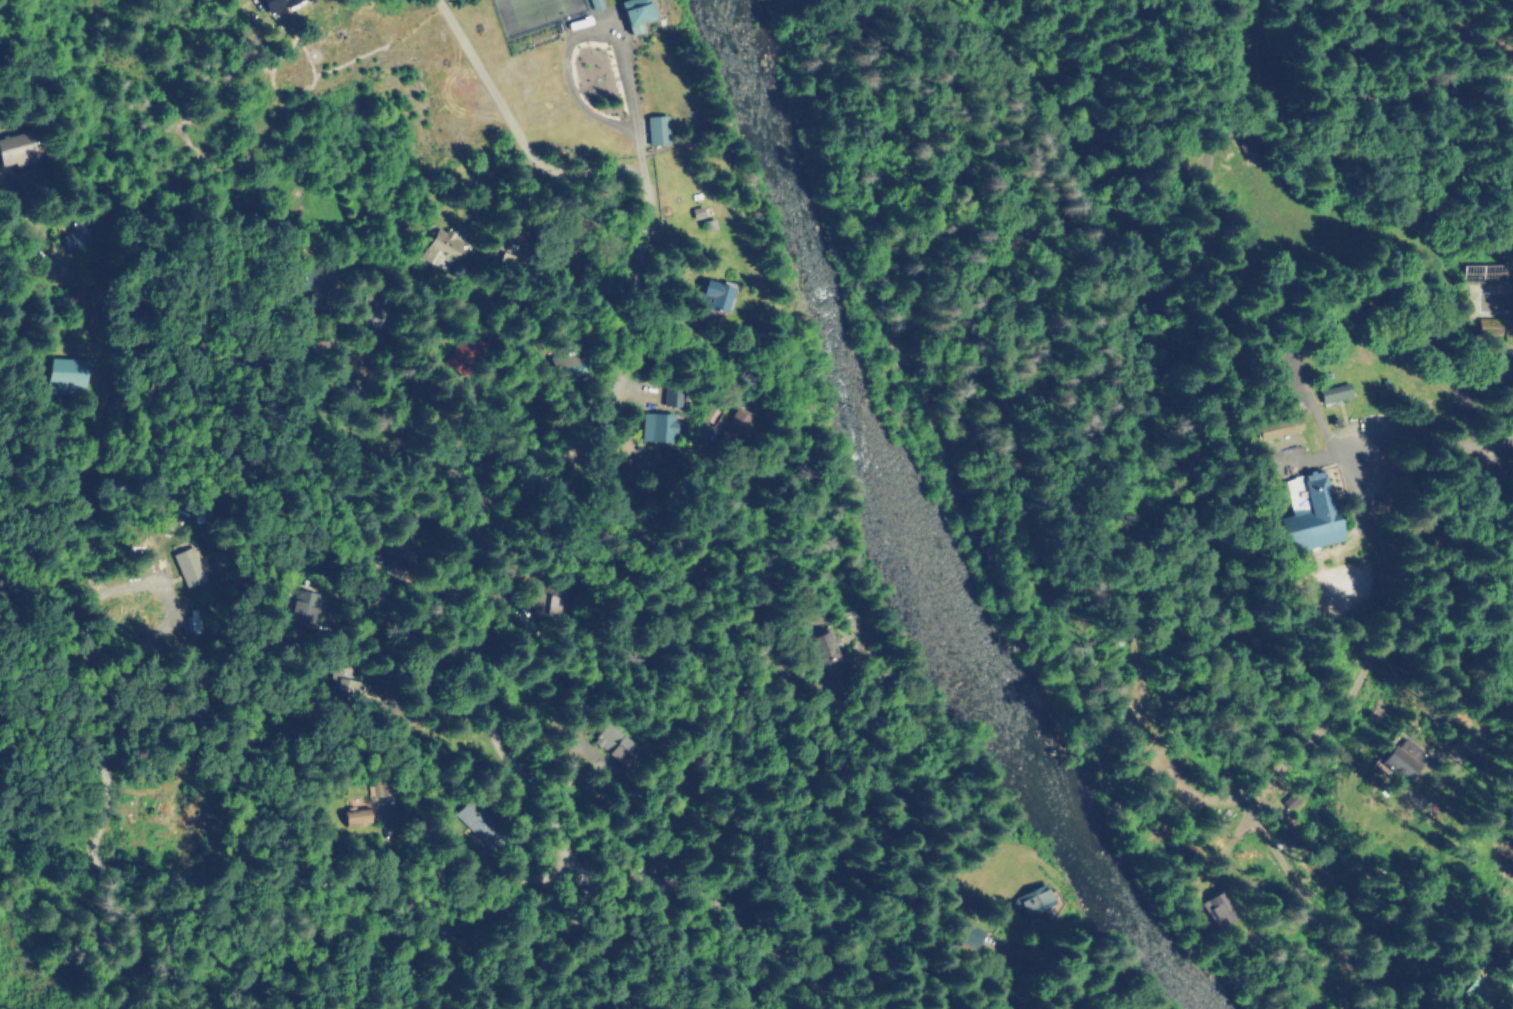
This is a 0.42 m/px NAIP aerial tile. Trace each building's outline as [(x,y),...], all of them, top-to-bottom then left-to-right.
[(270,13),(300,0),(264,0),(270,13)] [(632,35),(644,31),(642,23),(656,18),(651,0),(626,0),(622,1),(632,35)] [(669,145),(669,116),(648,116),(649,145),(669,145)] [(40,154),(31,128),(0,138),(0,160),(2,166),(40,154)] [(1235,144),(1244,159),(1255,153),(1246,138),(1235,144)] [(63,234),(64,248),(90,246),(87,222),(67,224),(68,234),(63,234)] [(466,240),(438,227),(424,258),(440,266),(444,259),(455,264),(466,240)] [(1508,279),(1451,280),(1450,249),(1508,248),(1508,279)] [(336,271),(312,267),(308,286),(318,288),(315,305),(329,308),(336,271)] [(725,313),(734,288),(708,279),(699,304),(725,313)] [(1498,335),(1467,335),(1467,314),(1498,314),(1498,335)] [(490,345),(476,333),(451,362),(464,374),(490,345)] [(573,378),(591,374),(586,356),(568,360),(573,378)] [(90,359),(55,359),(54,391),(89,391),(90,359)] [(1344,397),(1313,403),(1309,384),(1342,379),(1344,397)] [(683,406),(683,388),(668,387),(667,406),(683,406)] [(731,416),(720,411),(712,426),(739,439),(751,414),(735,406),(731,416)] [(646,441),(677,442),(678,414),(647,413),(646,441)] [(1321,469),(1334,538),(1277,550),(1269,513),(1287,510),(1284,496),(1275,497),(1273,485),(1284,483),(1283,476),(1321,469)] [(187,554),(201,587),(221,578),(207,545),(187,554)] [(567,616),(570,589),(550,587),(548,599),(541,598),(539,612),(567,616)] [(329,625),(333,593),(305,590),(301,622),(329,625)] [(597,743),(625,760),(637,741),(609,724),(597,743)] [(1422,758),(1402,779),(1375,754),(1395,732),(1422,758)] [(492,851),(510,838),(484,800),(466,812),(492,851)] [(382,809),(356,808),(356,823),(381,824),(382,809)] [(1242,913),(1222,931),(1195,901),(1215,883),(1242,913)] [(1011,896),(1016,908),(1020,907),(1023,916),(1054,905),(1047,884),(1011,896)]
